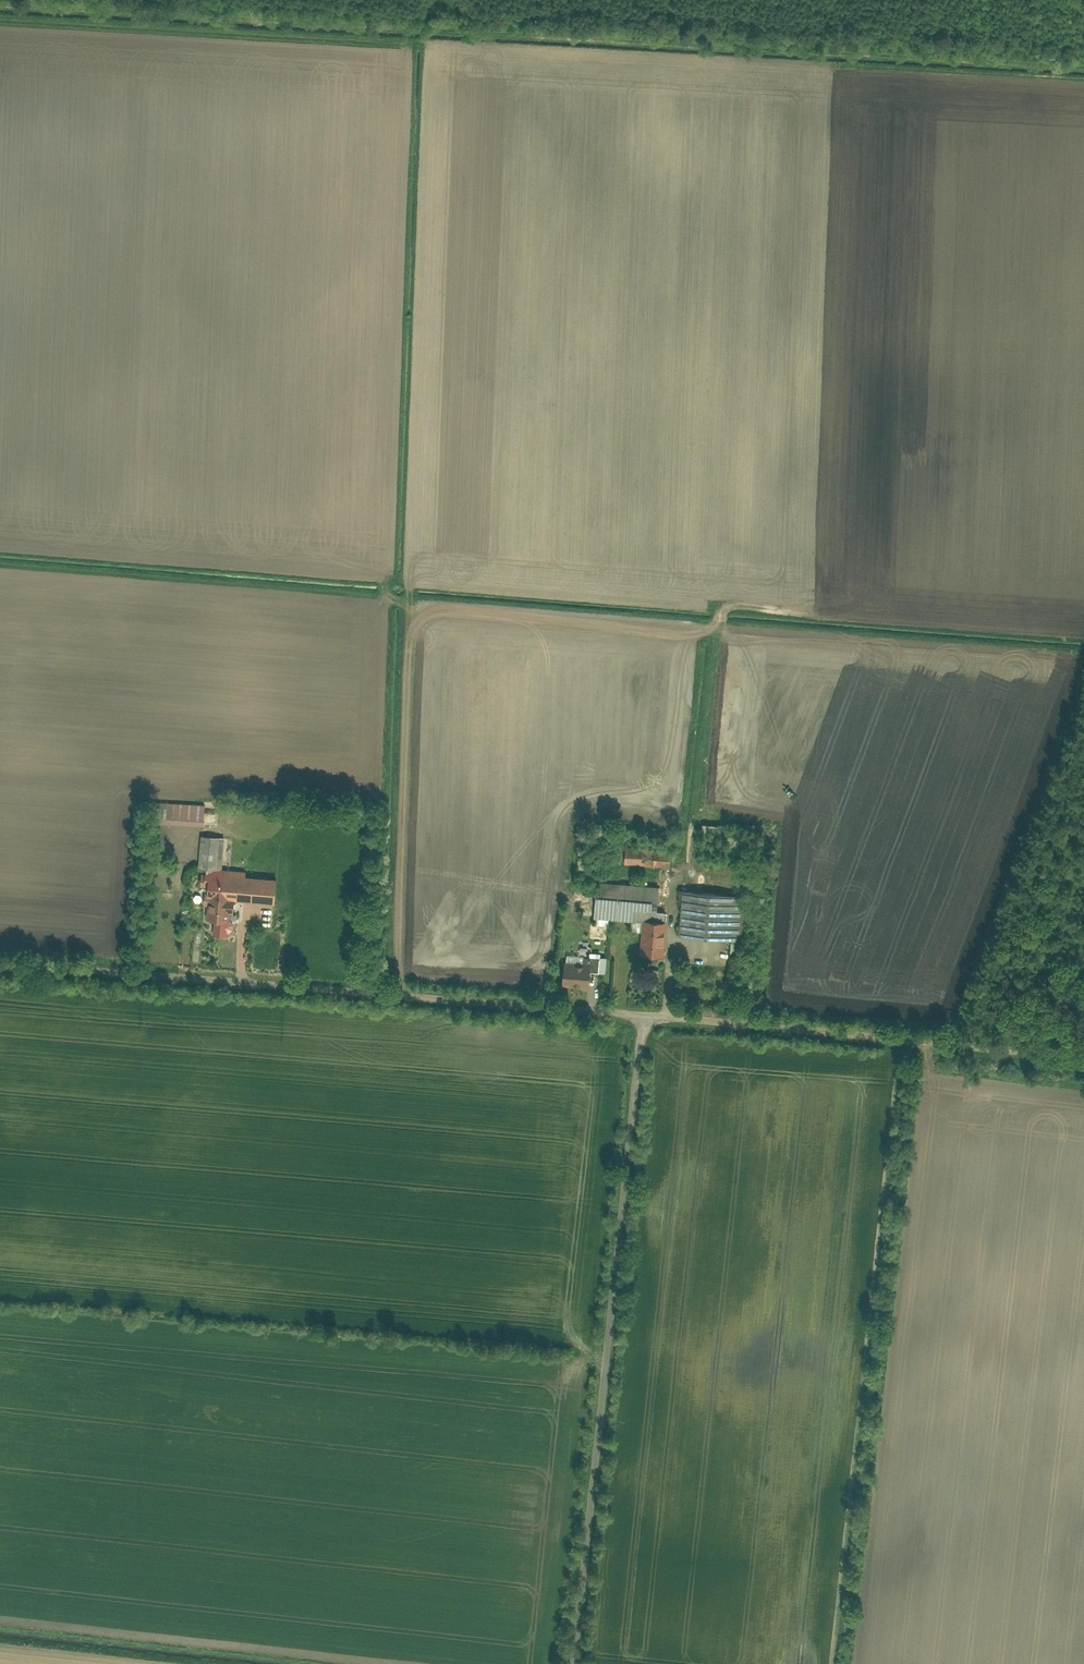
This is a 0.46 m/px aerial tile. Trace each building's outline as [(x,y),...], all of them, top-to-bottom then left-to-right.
[(173,818),(209,818),(209,803),(173,802),(173,818)] [(657,869),(658,857),(630,855),(629,866),(657,869)] [(274,908),(277,884),(247,881),(247,876),(212,872),(207,924),(233,926),(234,905),(274,908)] [(660,912),(662,890),(601,886),(599,907),(660,912)] [(745,899),(687,894),(683,935),(741,940),(745,899)] [(663,960),(667,926),(649,925),(646,958),(663,960)] [(597,955),(596,971),(603,971),(605,956),(597,955)] [(590,967),(566,965),(564,987),(589,989),(590,967)] [(680,980),(686,987),(690,983),(685,976),(680,980)]
